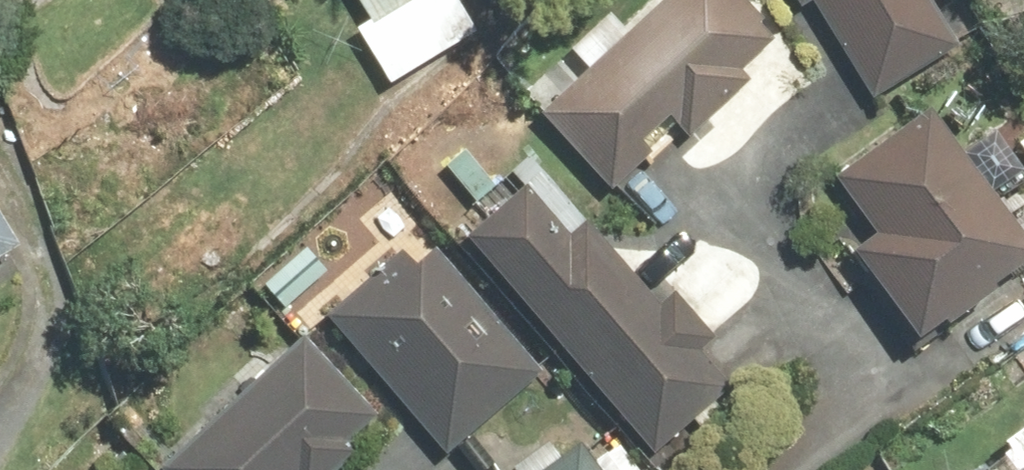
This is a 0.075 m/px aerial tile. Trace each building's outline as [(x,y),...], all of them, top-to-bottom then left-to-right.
[(537,114),(610,191),(674,131),(682,139),(749,76),(742,68),(770,42),(731,0),(659,0),(537,114)] [(867,103),(953,52),(922,0),(805,0),(867,103)] [(927,112),(831,183),(869,235),(848,251),(911,336),(1023,253),(1023,244),(927,112)] [(525,184),(459,240),(649,459),(729,391),(695,352),(712,338),(671,290),(654,305),(605,248),(591,260),(525,184)] [(16,246),(0,219),(0,256),(16,246)] [(422,231),(321,315),(441,456),(541,372),(422,231)] [(154,469),(332,469),(355,449),(346,439),(371,415),(297,336),(154,469)] [(577,447),(546,469),(594,469),(577,447)] [(1011,469),(1023,469),(1023,460),(1011,469)]
